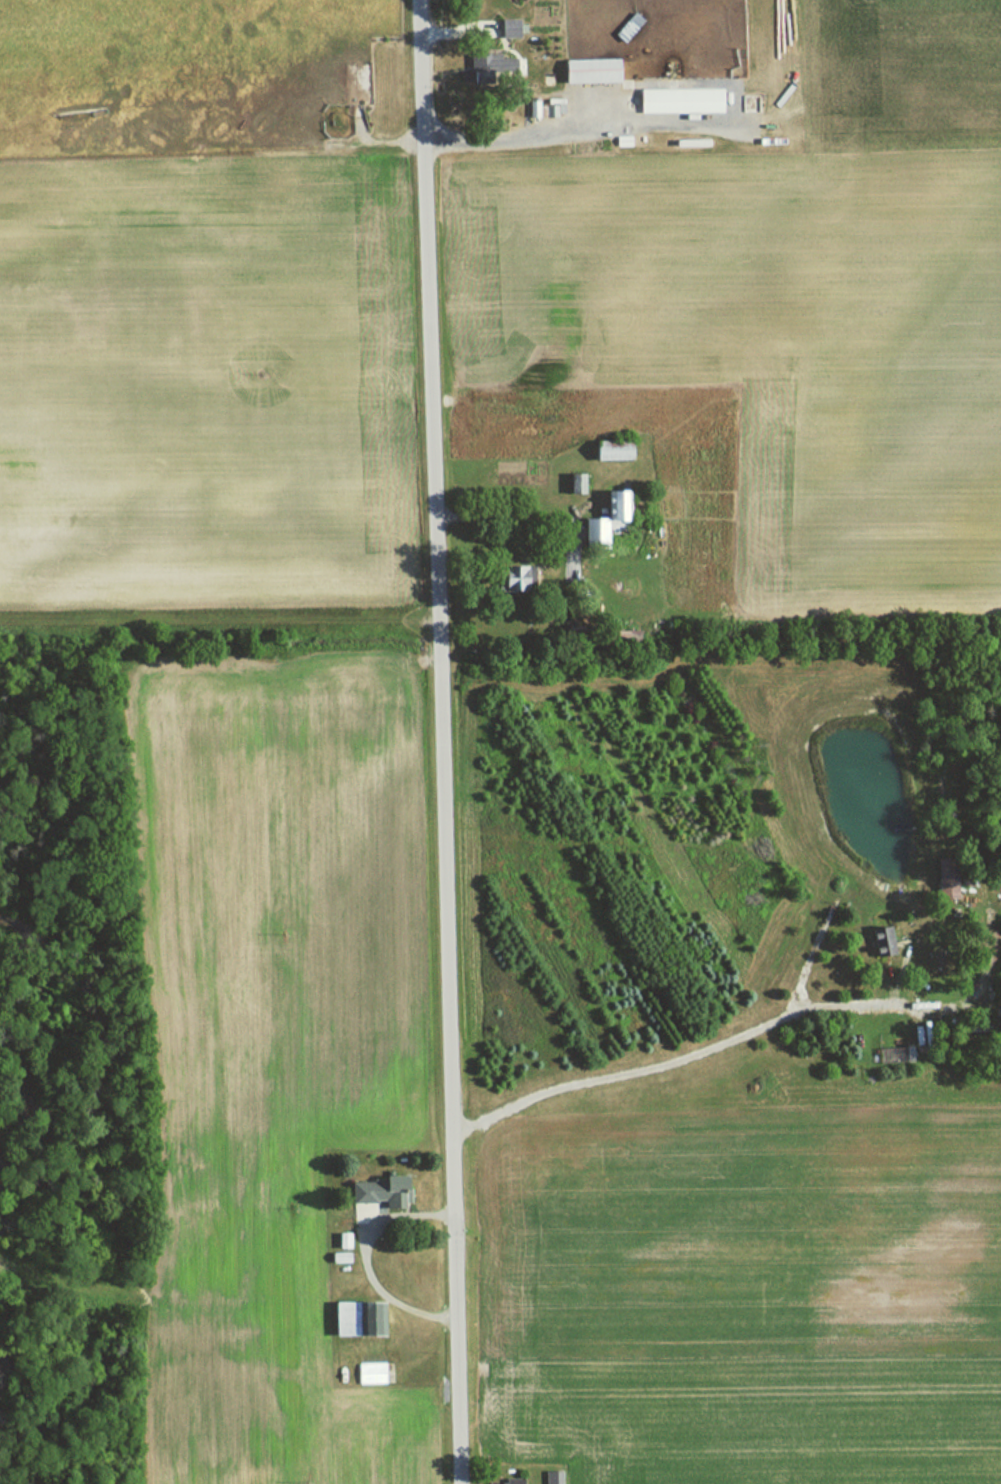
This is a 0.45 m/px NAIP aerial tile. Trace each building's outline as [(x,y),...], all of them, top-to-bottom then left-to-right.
[(501,20),(501,39),(520,39),(521,20),(501,20)] [(623,60),(562,61),(563,84),(623,83),(623,60)] [(724,114),(724,90),(642,90),(641,113),(724,114)] [(520,565),(494,566),(495,591),(521,590),(520,565)] [(932,863),(932,899),(948,899),(948,863),(932,863)] [(886,927),(863,930),(867,957),(890,954),(886,927)] [(346,1205),(404,1203),(403,1178),(345,1180),(346,1205)] [(334,1248),(348,1248),(348,1233),(334,1233),(334,1248)] [(327,1337),(381,1336),(381,1302),(327,1303),(327,1337)] [(382,1363),(353,1364),(354,1384),(382,1383),(382,1363)] [(556,1470),(539,1472),(541,1483),(558,1483),(556,1470)]
